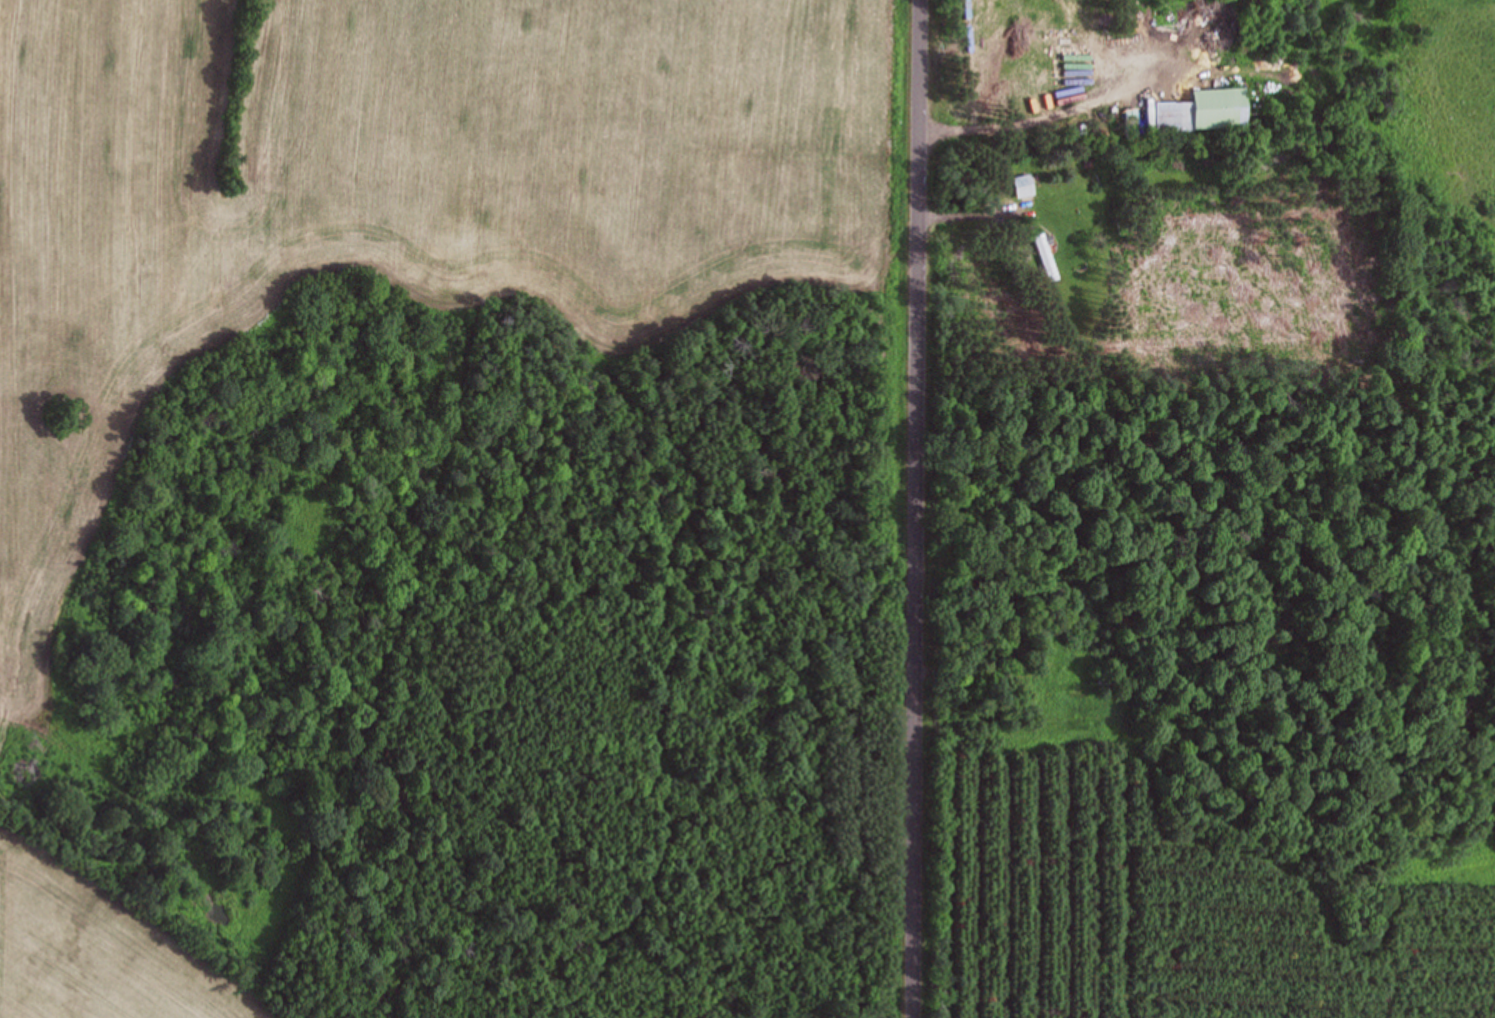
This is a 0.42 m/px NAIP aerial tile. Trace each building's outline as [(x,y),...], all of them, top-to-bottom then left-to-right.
[(1191,91),(1192,100),(1156,103),(1159,130),(1250,123),(1248,86),(1191,91)] [(1013,177),(1016,198),(1034,195),(1031,174),(1013,177)] [(1035,237),(1052,284),(1066,278),(1049,232),(1035,237)]
